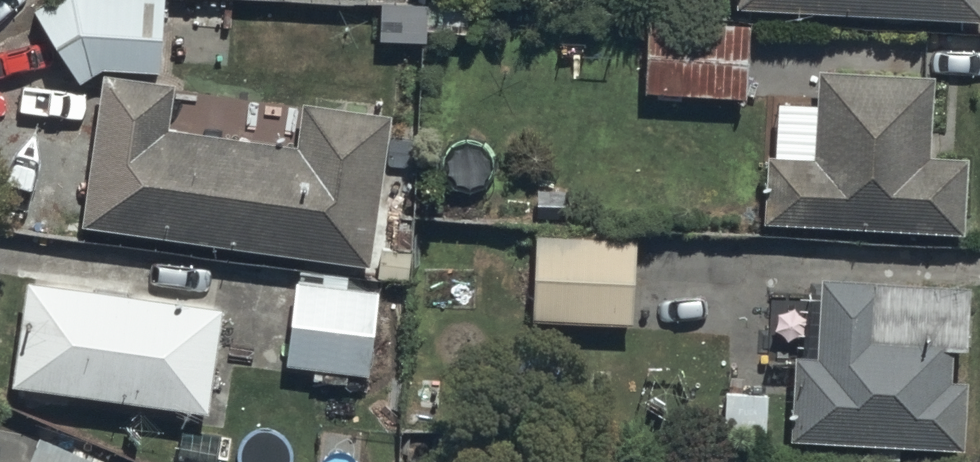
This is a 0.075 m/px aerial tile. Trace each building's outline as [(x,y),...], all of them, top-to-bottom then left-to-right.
[(160,0),(45,0),(34,7),(77,80),(103,61),(158,63),(160,0)] [(979,12),(979,0),(749,0),(979,12)] [(646,15),(642,89),(748,94),(752,20),(646,15)] [(765,146),(761,212),(962,223),(966,152),(929,150),(934,71),(822,64),(819,119),(804,118),(802,148),(765,146)] [(105,67),(85,219),(368,258),(388,110),(302,98),(296,141),(164,123),(170,76),(105,67)] [(533,231),(531,313),(631,316),(633,233),(533,231)] [(795,349),(789,431),(962,443),(967,375),(947,373),(950,341),(967,342),(971,280),(824,269),(818,351),(795,349)] [(378,287),(293,276),(285,360),(310,362),(309,376),(345,379),(346,368),(369,370),(378,287)] [(214,417),(225,309),(35,281),(17,393),(214,417)] [(43,431),(29,461),(109,461),(43,431)]
